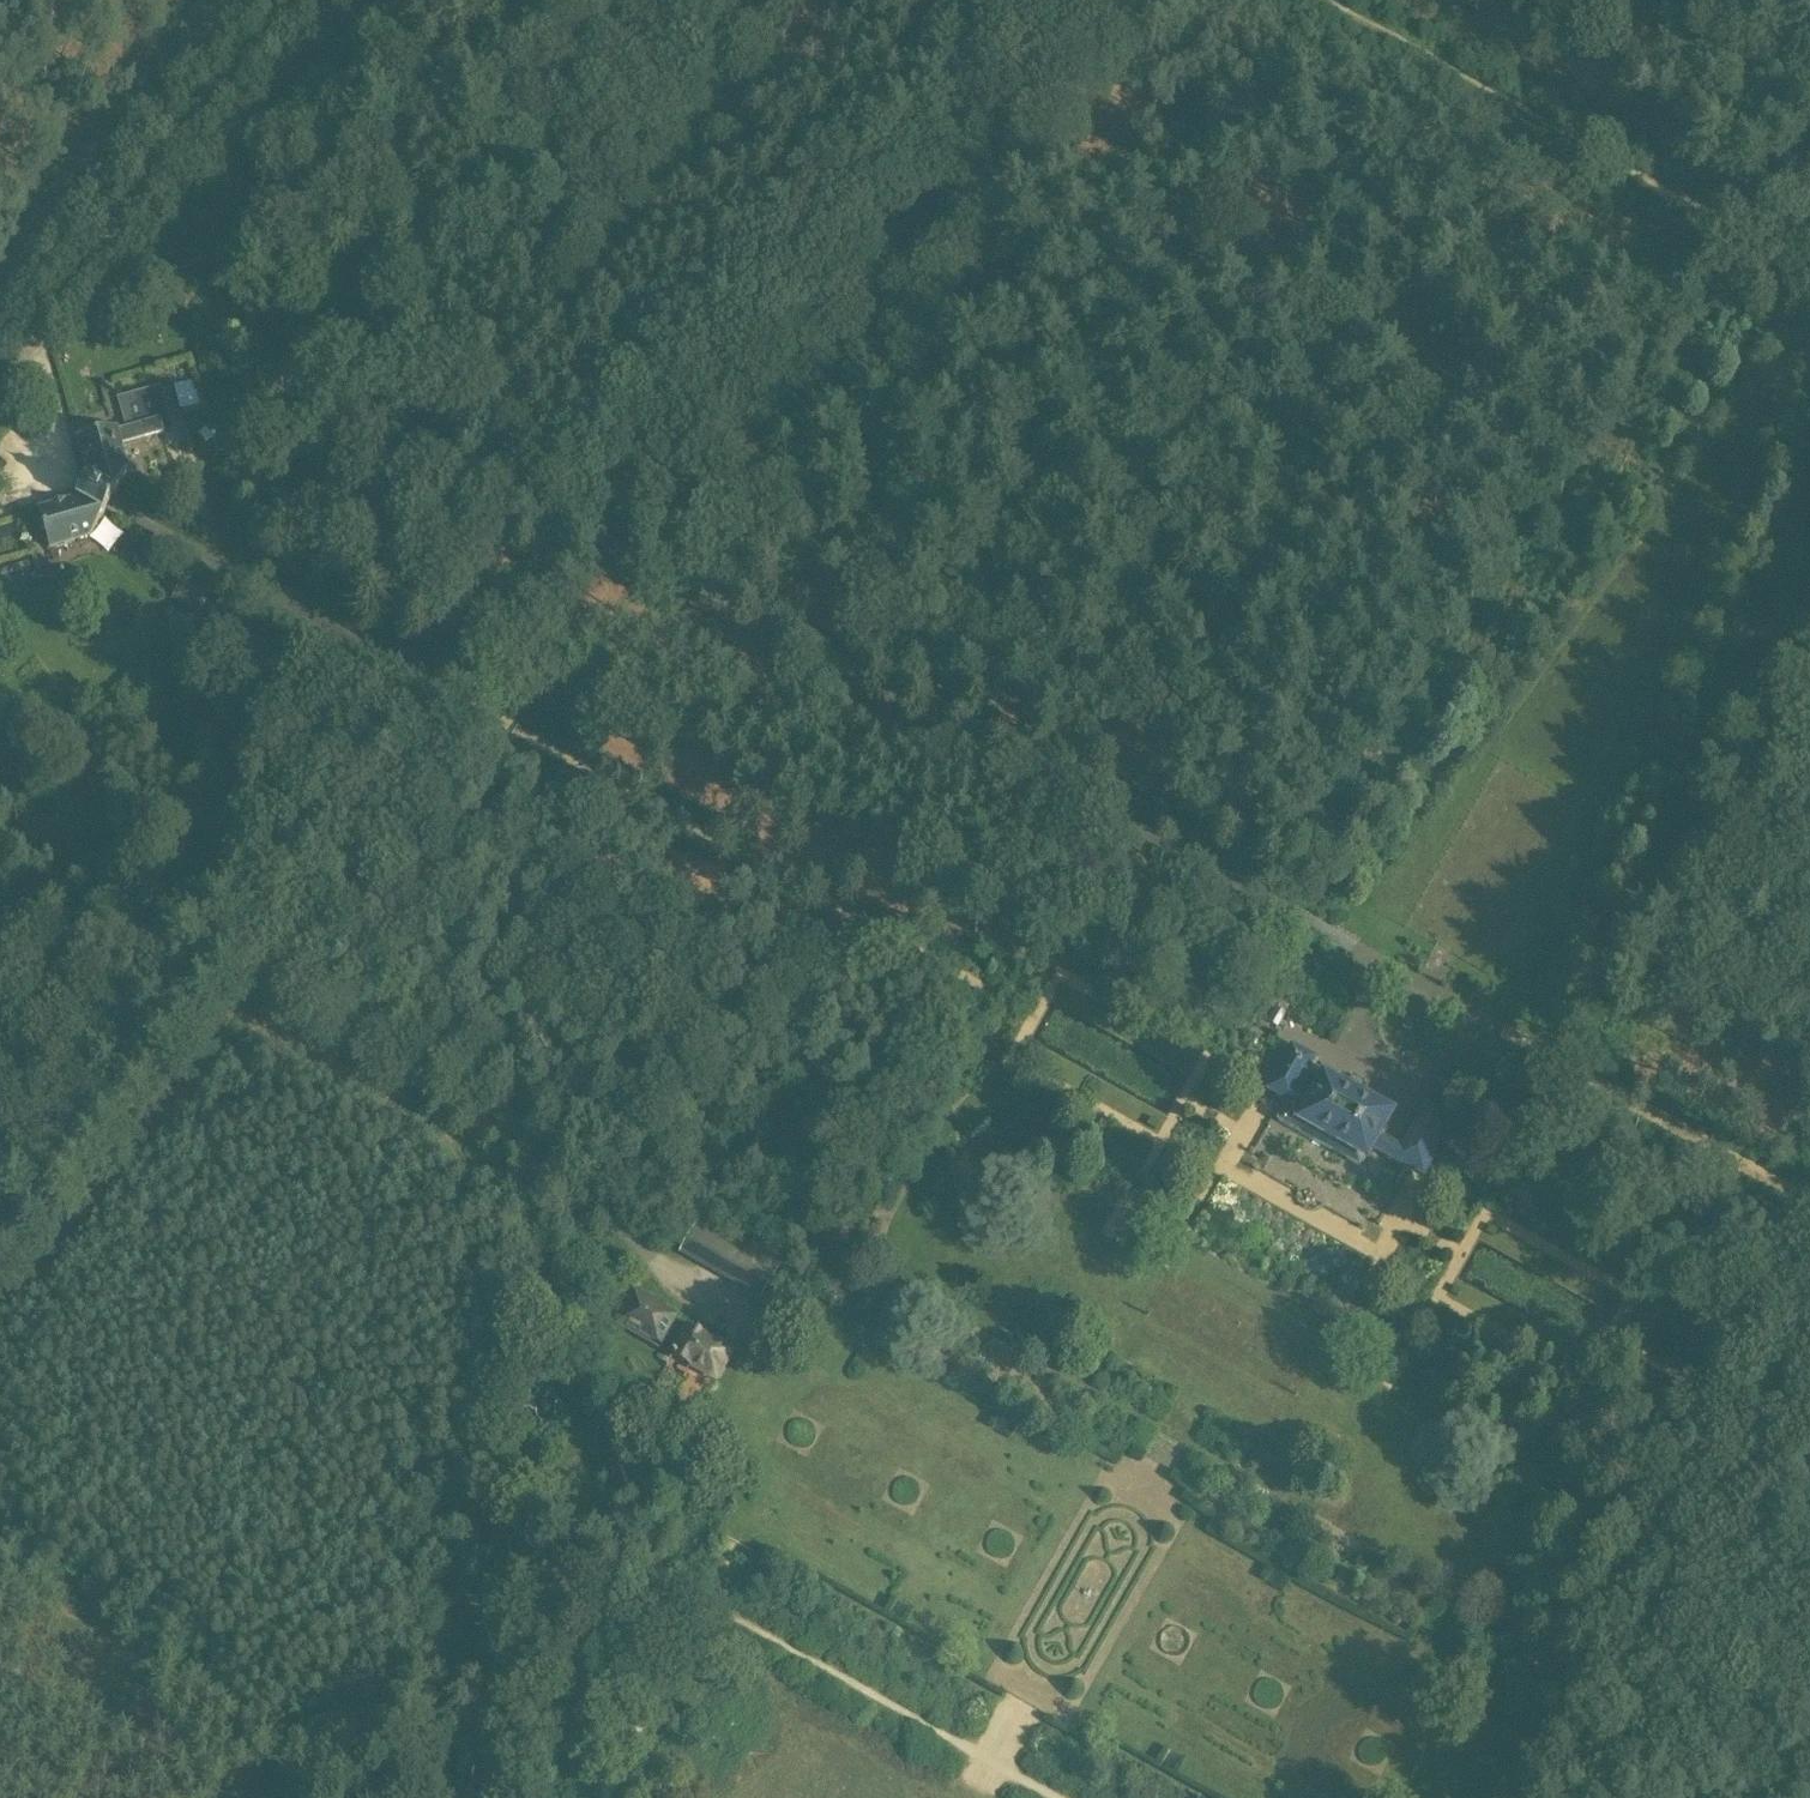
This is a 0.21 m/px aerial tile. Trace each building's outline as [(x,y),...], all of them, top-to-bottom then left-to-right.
[(224,339),(233,329),(222,318),(212,327),(224,339)] [(153,397),(120,406),(126,426),(159,417),(153,397)] [(121,446),(170,432),(166,420),(117,433),(116,430),(77,441),(88,482),(83,491),(77,500),(37,512),(48,551),(89,539),(110,506),(129,474),(121,446)] [(1267,1021),(1277,1027),(1283,1015),(1274,1010),(1267,1021)] [(1291,1047),(1269,1090),(1305,1112),(1299,1122),(1334,1142),(1333,1151),(1346,1158),(1353,1152),(1366,1159),(1371,1150),(1424,1179),(1457,1119),(1426,1102),(1401,1146),(1380,1134),(1390,1116),(1359,1098),(1360,1092),(1348,1086),(1343,1089),(1309,1070),(1314,1060),(1291,1047)] [(762,1301),(787,1258),(703,1211),(679,1254),(762,1301)] [(660,1350),(678,1318),(633,1292),(617,1326),(660,1350)] [(715,1383),(731,1352),(688,1328),(671,1359),(715,1383)]
